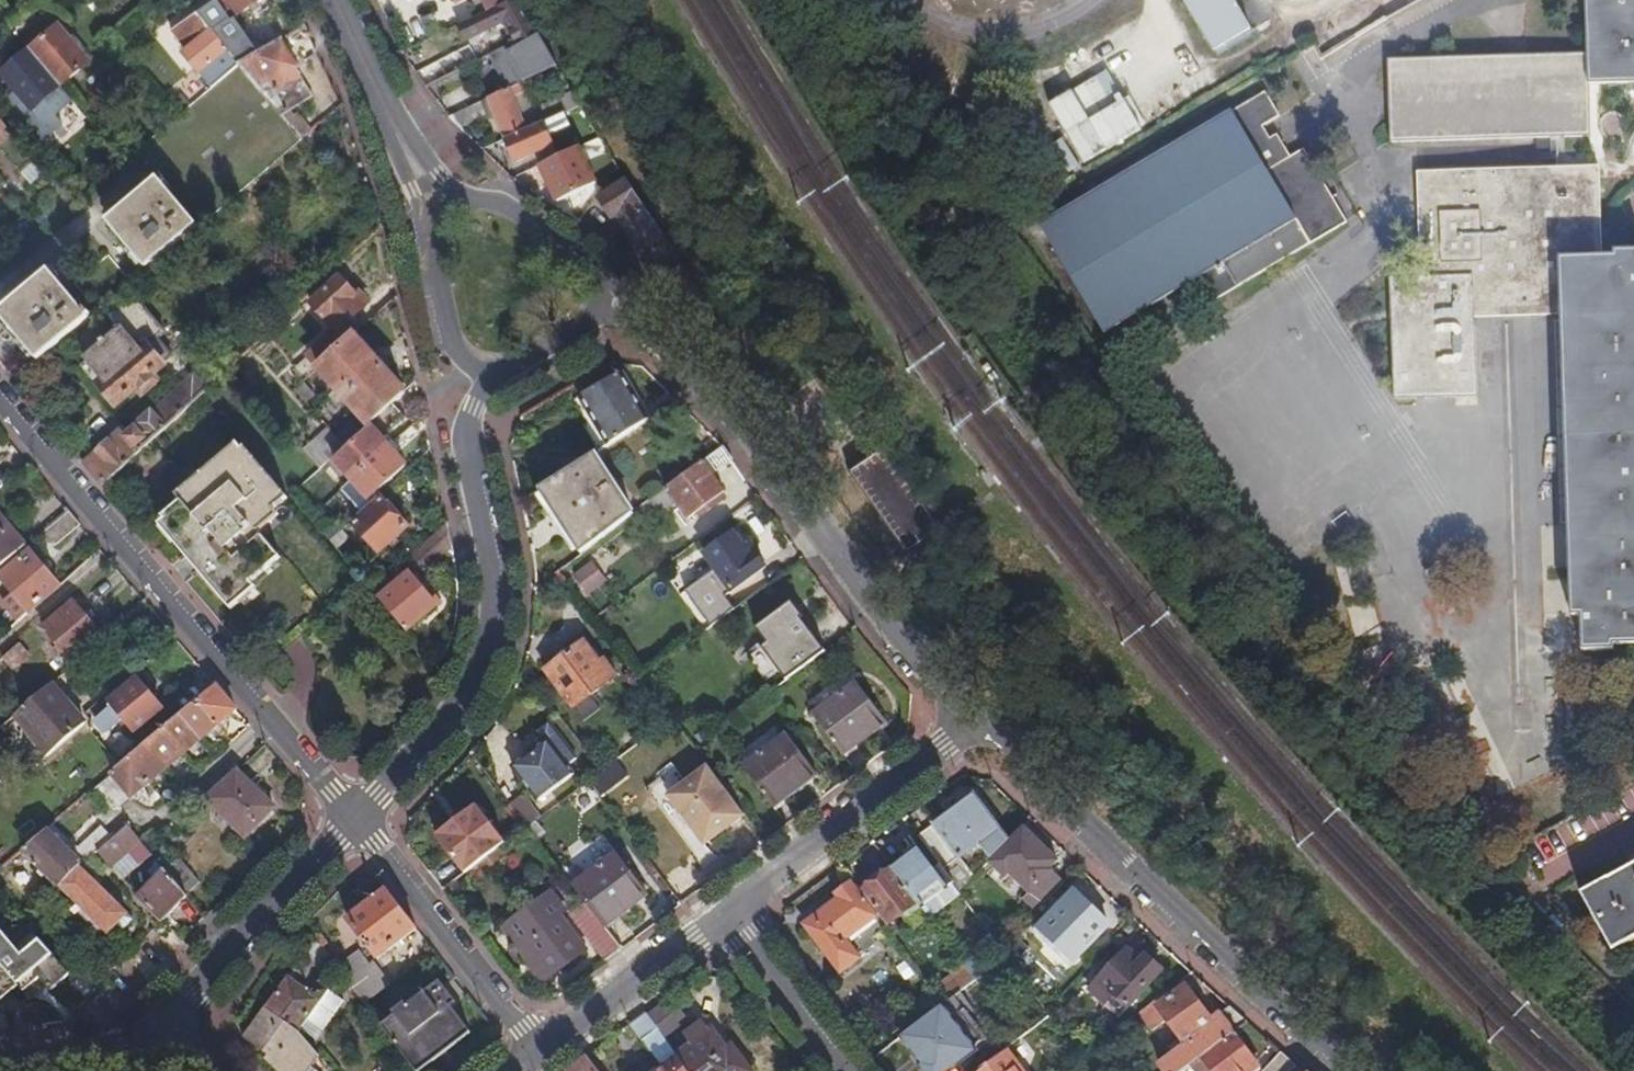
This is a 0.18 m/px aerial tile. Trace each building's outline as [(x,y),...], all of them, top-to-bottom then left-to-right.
[(201,17),(215,34),(233,21),(235,22),(268,0),(227,0),(201,17)] [(516,0),(454,0),(458,9),(467,4),(477,24),(518,4),(516,0)] [(1257,32),(1243,0),(1187,0),(1211,53),(1257,32)] [(1586,54),(1387,62),(1390,143),(1591,135),(1589,84),(1633,82),(1633,0),(1584,0),(1586,54)] [(519,51),(540,40),(518,4),(477,24),(460,33),(467,47),(506,28),(519,51)] [(215,91),(244,68),(239,63),(225,46),(215,34),(201,17),(200,16),(175,34),(192,54),(188,58),(215,91)] [(62,27),(33,51),(69,94),(75,89),(70,83),(93,64),(62,27)] [(252,62),(261,56),(247,37),(236,38),(225,46),(239,63),(248,57),(252,62)] [(509,94),(557,69),(540,40),(519,51),(529,68),(502,82),(509,94)] [(244,68),(284,116),(316,97),(283,43),(261,56),(252,62),(244,68)] [(490,59),(502,82),(529,68),(519,51),(513,54),(510,49),(490,59)] [(69,94),(33,51),(4,76),(35,112),(59,93),(63,98),(69,94)] [(418,78),(429,92),(468,72),(460,57),(418,78)] [(527,136),(545,128),(527,86),(510,95),(527,136)] [(1041,225),(1105,334),(1201,277),(1215,300),(1345,223),(1302,150),(1291,157),(1278,134),(1271,138),(1263,126),(1281,115),(1267,92),(1041,225)] [(490,105),(508,144),(527,136),(510,95),(490,105)] [(452,124),(463,134),(489,120),(483,107),(452,124)] [(576,129),(570,117),(545,128),(527,136),(508,144),(518,167),(554,151),(549,141),(576,129)] [(10,141),(17,150),(22,146),(0,120),(0,149),(10,141)] [(37,163),(26,150),(21,155),(31,167),(37,163)] [(580,153),(542,172),(560,207),(597,189),(580,153)] [(619,173),(599,201),(613,223),(618,220),(626,232),(630,229),(645,252),(663,240),(619,173)] [(169,175),(161,182),(112,223),(150,272),(173,252),(207,223),(169,175)] [(1568,533),(1572,624),(1582,624),(1583,658),(1621,656),(1620,651),(1633,651),(1633,259),(1617,260),(1617,265),(1604,265),(1600,175),(1418,181),(1421,269),(1390,270),(1395,391),(1473,388),(1471,324),(1559,321),(1568,533)] [(50,215),(56,223),(75,208),(68,200),(50,215)] [(41,222),(48,230),(56,223),(50,215),(41,222)] [(630,229),(626,232),(640,255),(645,252),(630,229)] [(3,315),(43,363),(95,318),(90,311),(86,313),(52,273),(3,315)] [(323,368),(357,337),(362,332),(353,322),(368,308),(343,280),(314,305),(339,332),(312,357),(323,368)] [(165,365),(175,357),(161,339),(168,333),(137,296),(81,344),(92,356),(88,359),(89,360),(84,365),(101,386),(103,385),(120,406),(143,387),(145,389),(155,381),(153,378),(166,366),(165,365)] [(396,402),(407,393),(357,337),(323,368),(321,369),(339,388),(327,399),(337,411),(348,420),(359,411),(372,425),(396,402)] [(309,362),(302,368),(310,376),(317,370),(309,362)] [(602,452),(650,420),(624,374),(582,399),(601,430),(592,435),(602,452)] [(140,426),(154,442),(209,391),(196,377),(156,415),(154,413),(140,426)] [(298,391),(309,403),(316,396),(305,384),(298,391)] [(412,420),(396,402),(372,425),(375,428),(338,462),(372,499),(409,466),(387,442),(412,420)] [(341,438),(348,446),(364,432),(357,423),(341,438)] [(125,431),(89,465),(106,486),(147,449),(142,443),(144,438),(138,432),(131,438),(125,431)] [(165,518),(234,599),(283,558),(257,526),(289,498),(248,448),(165,518)] [(715,476),(735,461),(726,448),(637,515),(643,523),(656,513),(659,517),(679,504),(691,519),(702,512),(705,517),(714,510),(710,505),(726,492),(715,476)] [(542,490),(586,554),(635,514),(597,455),(542,490)] [(385,499),(357,525),(382,553),(411,527),(385,499)] [(60,545),(82,527),(70,513),(41,538),(48,545),(60,545)] [(29,547),(0,515),(0,572),(29,547)] [(422,577),(455,549),(450,526),(375,593),(408,632),(438,606),(426,591),(430,587),(422,577)] [(720,570),(689,594),(715,628),(738,611),(728,598),(768,568),(758,555),(760,554),(753,545),(747,549),(737,535),(709,556),(720,570)] [(671,572),(684,590),(717,566),(703,548),(671,572)] [(32,613),(62,588),(32,554),(3,579),(32,613)] [(586,597),(609,581),(593,559),(571,575),(586,597)] [(103,637),(76,604),(45,629),(61,648),(56,652),(61,657),(66,653),(74,662),(103,637)] [(776,692),(828,653),(792,605),(759,630),(770,646),(752,660),(776,692)] [(32,656),(22,645),(6,659),(12,667),(16,663),(20,667),(32,656)] [(549,673),(576,710),(619,677),(607,662),(602,665),(587,645),(549,673)] [(115,706),(126,719),(138,733),(165,710),(140,680),(113,704),(115,706)] [(816,716),(845,754),(888,720),(860,683),(816,716)] [(50,755),(82,728),(71,714),(76,711),(54,685),(17,716),(50,755)] [(122,809),(238,711),(218,687),(123,767),(98,789),(114,809),(122,809)] [(109,735),(126,719),(115,706),(97,722),(109,735)] [(580,759),(553,723),(540,732),(548,744),(516,768),(543,802),(578,775),(571,766),(580,759)] [(747,769),(777,808),(821,773),(791,736),(747,769)] [(592,782),(603,796),(630,775),(620,761),(607,771),(592,782)] [(709,847),(749,816),(711,767),(672,799),(684,814),(683,822),(687,827),(690,831),(697,831),(709,847)] [(247,839),(276,810),(240,775),(209,800),(247,839)] [(586,785),(567,797),(579,815),(598,803),(586,785)] [(527,796),(513,805),(531,829),(543,819),(527,796)] [(992,862),(1009,843),(975,797),(920,838),(960,894),(975,879),(961,860),(980,845),(992,862)] [(558,855),(576,880),(617,851),(599,825),(558,855)] [(112,869),(144,843),(139,838),(130,827),(114,840),(99,852),(112,869)] [(99,852),(114,840),(104,829),(81,848),(91,860),(99,852)] [(500,851),(507,861),(538,838),(531,829),(500,851)] [(1009,843),(992,862),(989,865),(1005,881),(1009,877),(1029,897),(1023,903),(1036,916),(1067,885),(1052,871),(1059,864),(1024,829),(1009,843)] [(25,851),(61,887),(82,867),(83,866),(48,831),(25,851)] [(500,851),(473,870),(481,880),(507,861),(500,851)] [(953,886),(940,868),(935,872),(920,851),(894,871),(920,905),(923,909),(953,886)] [(576,888),(589,905),(607,927),(650,894),(620,854),(576,888)] [(169,872),(189,897),(203,885),(181,860),(169,872)] [(157,872),(163,877),(169,872),(163,866),(157,872)] [(82,867),(61,887),(110,935),(129,916),(82,867)] [(4,868),(0,872),(0,873),(4,877),(9,874),(4,868)] [(1580,896),(1610,953),(1633,941),(1633,868),(1607,883),(1606,881),(1580,896)] [(920,905),(894,871),(863,893),(879,915),(889,928),(920,905)] [(140,899),(164,924),(189,897),(169,872),(163,877),(140,899)] [(889,928),(879,915),(877,917),(852,884),(837,896),(840,901),(806,927),(842,976),(863,960),(857,951),(889,928)] [(381,959),(419,930),(389,891),(351,922),(381,959)] [(1077,895),(1039,935),(1073,968),(1111,929),(1077,895)] [(507,929),(548,983),(589,952),(548,898),(507,929)] [(575,916),(610,962),(625,950),(607,927),(589,905),(575,916)] [(5,961),(21,979),(57,948),(43,933),(25,948),(4,924),(0,927),(0,965),(5,961)] [(323,938),(319,942),(325,950),(329,946),(323,938)] [(978,982),(1008,959),(1002,951),(992,938),(981,946),(985,953),(966,967),(968,969),(978,982)] [(329,977),(338,966),(325,950),(319,942),(306,959),(329,977)] [(368,1006),(393,986),(376,964),(372,967),(361,954),(340,969),(368,1006)] [(1115,996),(1129,1010),(1164,974),(1149,959),(1142,966),(1130,956),(1127,960),(1126,959),(1094,992),(1107,1005),(1115,996)] [(303,964),(269,1010),(302,1033),(303,1031),(310,1022),(332,993),(323,985),(321,988),(313,982),(307,990),(304,987),(314,973),(303,964)] [(957,999),(978,982),(968,969),(958,977),(963,984),(951,993),(955,1000),(957,999)] [(386,1028),(417,1070),(470,1029),(438,988),(411,1009),(409,1006),(397,1015),(399,1018),(386,1028)] [(1250,1025),(1239,1016),(1231,1009),(1214,1022),(1189,988),(1175,998),(1172,992),(1114,1035),(1121,1044),(1148,1024),(1155,1033),(1169,1022),(1183,1040),(1170,1050),(1175,1057),(1160,1068),(1163,1070),(1188,1070),(1193,1067),(1235,1036),(1250,1025)] [(346,1003),(332,993),(310,1022),(324,1033),(346,1003)] [(991,1044),(957,999),(955,1000),(903,1039),(925,1067),(923,1069),(925,1070),(956,1070),(991,1044)] [(671,1002),(649,1018),(666,1040),(688,1023),(671,1002)] [(318,1050),(302,1033),(269,1010),(248,1041),(273,1057),(269,1062),(278,1070),(303,1070),(318,1050)] [(649,1018),(647,1015),(632,1026),(662,1067),(678,1056),(666,1040),(649,1018)] [(310,1022),(303,1031),(317,1042),(324,1033),(310,1022)] [(680,1059),(689,1070),(740,1070),(712,1034),(711,1035),(705,1027),(702,1026),(687,1038),(687,1041),(693,1049),(680,1059)] [(1235,1036),(1193,1067),(1196,1070),(1251,1070),(1257,1065),(1235,1036)] [(983,1070),(1024,1070),(1009,1052),(983,1070)] [(1299,1069),(1283,1055),(1269,1070),(1297,1070),(1299,1069)] [(588,1059),(577,1067),(572,1070),(597,1070),(588,1059)] [(680,1059),(663,1070),(689,1070),(680,1059)]
